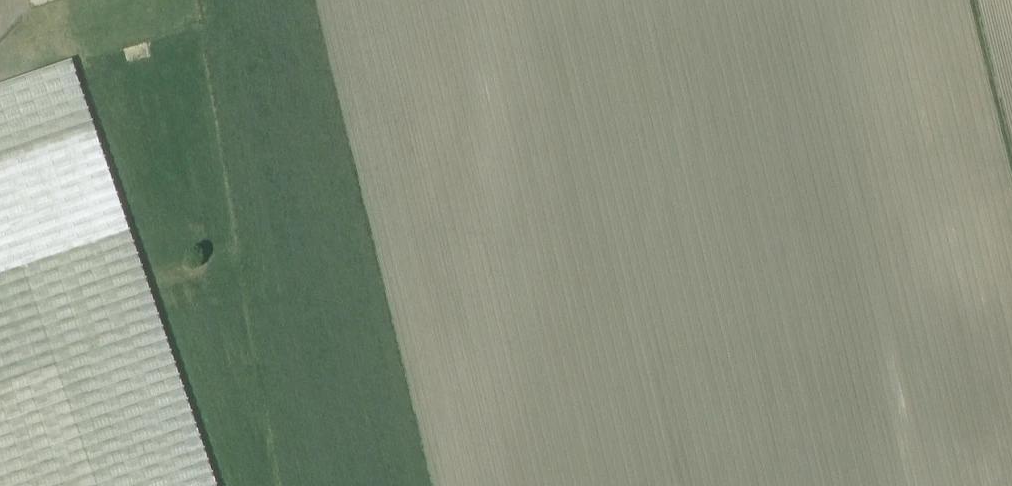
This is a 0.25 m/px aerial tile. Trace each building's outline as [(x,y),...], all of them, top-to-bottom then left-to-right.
[(71,66),(0,90),(0,485),(215,485),(71,66)]
